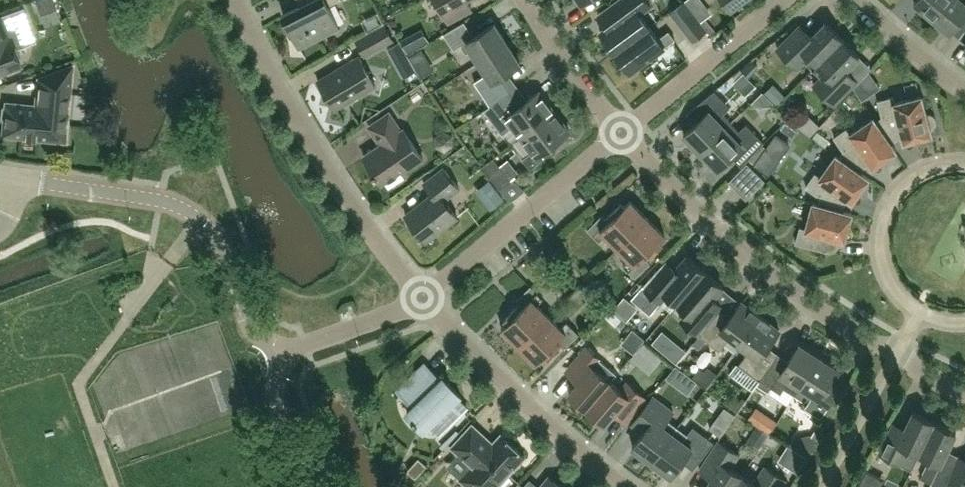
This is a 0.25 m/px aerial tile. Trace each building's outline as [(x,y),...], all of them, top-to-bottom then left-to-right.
[(44,27),(60,22),(52,0),(37,0),(34,1),(44,27)] [(311,0),(283,14),(300,47),(339,27),(328,6),(339,0),(311,0)] [(443,11),(449,22),(472,10),(466,0),(437,0),(443,11)] [(649,26),(640,14),(651,6),(646,0),(619,0),(598,15),(607,26),(600,31),(615,51),(649,26)] [(731,11),(747,0),(723,0),(731,11)] [(946,0),(916,0),(914,2),(932,17),(946,0)] [(932,17),(950,32),(964,14),(964,0),(946,0),(932,17)] [(693,12),(685,2),(684,1),(670,12),(693,41),(706,30),(693,12)] [(21,66),(15,49),(22,46),(18,34),(31,29),(23,6),(0,15),(0,73),(21,66)] [(479,61),(507,43),(494,23),(474,36),(464,21),(444,34),(453,49),(462,44),(467,52),(471,49),(479,61)] [(813,69),(842,39),(825,22),(812,36),(800,25),(777,48),(797,68),(804,61),(813,69)] [(384,24),(355,40),(364,57),(394,41),(384,24)] [(658,39),(649,26),(615,51),(631,72),(665,47),(664,47),(675,39),(669,31),(658,39)] [(860,56),(842,39),(813,69),(821,77),(814,85),(834,104),(857,81),(846,70),(860,56)] [(410,59),(399,40),(389,46),(400,65),(410,59)] [(507,43),(479,61),(487,73),(474,81),(490,105),(510,92),(500,76),(520,63),(507,43)] [(414,62),(425,55),(421,49),(410,56),(414,62)] [(359,57),(318,81),(335,109),(375,85),(359,57)] [(748,76),(756,67),(750,61),(741,70),(748,76)] [(3,122),(2,135),(65,141),(73,64),(37,77),(35,104),(5,101),(5,104),(1,107),(0,119),(3,122)] [(880,88),(869,71),(853,88),(862,101),(880,88)] [(422,102),(436,95),(429,82),(415,89),(422,102)] [(773,83),(765,92),(776,104),(785,95),(773,83)] [(510,91),(510,92),(490,105),(484,110),(502,134),(513,126),(521,137),(555,111),(539,91),(521,105),(510,91)] [(700,152),(731,122),(723,114),(730,107),(714,91),(687,113),(697,122),(684,134),(700,152)] [(786,114),(797,103),(789,95),(778,106),(786,114)] [(882,116),(876,121),(892,144),(899,138),(903,137),(904,141),(932,134),(930,129),(934,127),(936,122),(935,118),(931,115),(927,115),(922,96),(895,102),(894,97),(878,101),(882,116)] [(555,111),(521,137),(532,151),(523,159),(530,168),(551,153),(547,148),(570,131),(555,111)] [(389,112),(369,126),(381,144),(364,156),(381,182),(403,168),(405,171),(423,159),(403,129),(401,130),(389,112)] [(848,128),(834,137),(844,151),(839,157),(862,173),(867,165),(870,163),(873,167),(896,150),(892,144),(876,121),(873,117),(851,133),(848,128)] [(739,131),(731,122),(700,152),(717,169),(731,155),(741,166),(764,142),(746,124),(739,131)] [(765,145),(750,160),(763,174),(778,159),(765,145)] [(815,174),(806,187),(819,196),(818,204),(844,211),(846,202),(849,199),(852,201),(869,178),(862,173),(839,157),(836,155),(820,177),(815,174)] [(493,157),(482,166),(500,189),(511,180),(493,157)] [(747,164),(728,182),(746,200),(765,181),(747,164)] [(433,194),(406,215),(420,234),(425,235),(432,243),(432,242),(429,238),(457,216),(447,203),(448,197),(459,188),(444,168),(424,183),(433,194)] [(497,189),(483,200),(491,210),(504,199),(497,189)] [(618,247),(648,217),(630,200),(624,206),(621,202),(605,218),(602,215),(588,229),(600,241),(606,235),(618,247)] [(800,227),(796,243),(825,251),(831,251),(836,248),(839,244),(841,240),(844,241),(852,213),(844,211),(818,204),(813,202),(806,229),(800,227)] [(665,235),(648,217),(618,247),(629,259),(623,265),(636,277),(650,263),(647,260),(663,244),(659,240),(665,235)] [(678,303),(705,271),(687,255),(671,274),(662,266),(643,286),(662,303),(669,295),(678,303)] [(723,287),(705,271),(678,303),(686,311),(680,318),(699,335),(717,313),(707,305),(723,287)] [(519,345),(549,315),(537,304),(543,297),(531,286),(517,300),(520,303),(504,319),(507,322),(502,328),(519,345)] [(720,310),(717,313),(699,335),(720,351),(730,337),(740,344),(761,316),(742,301),(730,317),(720,310)] [(621,318),(611,309),(605,316),(615,325),(621,318)] [(549,315),(519,345),(536,363),(542,357),(546,361),(561,345),(565,348),(579,334),(567,321),(561,327),(549,315)] [(761,316),(740,344),(749,351),(739,365),(760,380),(778,354),(768,346),(780,330),(761,316)] [(778,354),(760,380),(757,384),(769,392),(771,388),(781,394),(790,380),(800,386),(819,357),(799,344),(788,360),(778,354)] [(633,361),(646,372),(660,357),(647,345),(633,361)] [(587,408),(610,381),(593,366),(599,359),(586,348),(566,371),(579,382),(569,393),(587,408)] [(839,370),(819,357),(800,386),(810,393),(801,407),(811,413),(808,417),(820,424),(841,393),(829,386),(839,370)] [(424,363),(403,384),(402,383),(395,390),(411,408),(407,412),(414,419),(412,420),(416,424),(418,423),(425,430),(436,418),(445,428),(467,407),(458,397),(460,395),(443,377),(440,379),(424,363)] [(666,378),(682,390),(692,377),(676,365),(666,378)] [(620,390),(610,381),(587,408),(604,423),(614,412),(625,422),(646,398),(627,382),(620,390)] [(652,461),(673,433),(663,425),(674,412),(653,396),(632,423),(643,432),(633,446),(652,461)] [(716,411),(728,421),(735,412),(723,402),(716,411)] [(777,432),(785,420),(758,404),(751,417),(777,432)] [(919,453),(935,422),(913,411),(905,429),(894,423),(879,453),(901,464),(909,448),(919,453)] [(935,422),(919,453),(930,458),(921,478),(931,483),(929,486),(945,486),(959,456),(948,450),(956,432),(935,422)] [(452,447),(459,453),(472,466),(469,470),(460,479),(469,486),(496,486),(525,456),(501,434),(493,443),(472,424),(452,447)] [(770,433),(757,425),(748,440),(760,448),(770,433)] [(683,440),(673,433),(652,461),(671,475),(686,456),(697,464),(714,442),(693,426),(683,440)] [(811,453),(824,442),(816,433),(804,444),(811,453)] [(742,475),(730,467),(739,454),(719,441),(700,470),(712,478),(706,486),(735,486),(742,475)] [(945,486),(964,486),(964,458),(959,456),(945,486)] [(742,475),(735,486),(780,486),(785,479),(765,466),(755,483),(742,475)] [(864,475),(859,484),(866,486),(878,486),(879,483),(864,475)] [(549,477),(542,486),(561,486),(549,477)] [(523,486),(540,486),(530,479),(523,486)]
